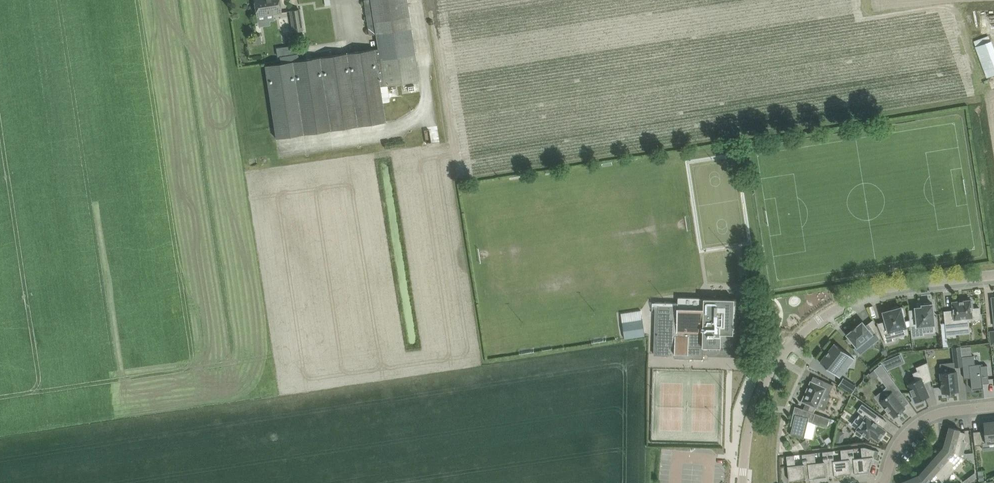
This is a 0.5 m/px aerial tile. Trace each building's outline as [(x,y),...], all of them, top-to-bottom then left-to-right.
[(282,12),(280,0),(255,0),(257,15),(282,12)] [(265,65),(276,138),(385,121),(380,85),(419,80),(407,0),(364,0),(369,34),(376,33),(379,48),(299,60),(281,62),(265,65)] [(303,30),(300,8),(290,10),(293,32),(303,30)] [(991,40),(989,35),(974,40),(976,46),(988,77),(993,75),(993,48),(991,40)] [(294,53),(288,54),(280,56),(281,62),(299,60),(298,54),(298,53),(294,53)] [(971,299),(953,301),(954,309),(945,311),(948,337),(956,336),(955,333),(970,332),(968,319),(981,318),(980,307),(972,308),(972,307),(973,307),(973,300),(971,301),(971,299)] [(676,352),(688,353),(689,347),(704,347),(704,339),(711,332),(721,332),(728,339),(728,341),(736,341),(737,325),(734,325),(734,323),(736,323),(734,323),(734,302),(736,302),(736,301),(717,301),(717,303),(709,303),(709,308),(705,308),(705,306),(704,306),(704,308),(678,307),(678,306),(678,312),(674,312),(674,311),(656,311),(655,354),(673,354),(673,352),(675,352),(675,354),(676,354),(676,352)] [(916,307),(916,309),(917,318),(910,319),(912,336),(925,335),(924,328),(927,327),(926,324),(935,323),(933,303),(931,304),(931,302),(924,303),(924,304),(923,304),(923,306),(916,307)] [(897,329),(905,327),(905,326),(903,319),(904,319),(901,307),(899,307),(899,306),(892,307),(892,309),(884,311),(886,320),(878,323),(878,321),(877,322),(886,343),(896,341),(897,329)] [(643,318),(623,322),(625,337),(645,334),(643,318)] [(863,321),(857,326),(857,325),(852,329),(853,329),(848,333),(847,334),(848,334),(857,346),(858,346),(865,340),(869,344),(872,345),(881,337),(873,319),(866,325),(863,321)] [(840,376),(849,365),(844,361),(850,354),(835,342),(834,343),(835,343),(821,361),(820,361),(840,377),(841,376),(840,376)] [(961,345),(953,346),(955,366),(963,365),(961,345)] [(975,364),(974,355),(962,356),(965,378),(971,377),(972,389),(984,388),(983,383),(989,382),(988,365),(982,365),(981,363),(975,364)] [(894,367),(890,358),(882,361),(888,370),(894,367)] [(933,381),(928,363),(917,368),(918,372),(914,374),(917,381),(909,385),(917,403),(930,398),(925,385),(933,381)] [(876,365),(869,372),(871,375),(879,368),(876,365)] [(941,372),(943,392),(959,390),(957,370),(941,372)] [(814,375),(811,381),(808,388),(807,388),(808,389),(806,392),(806,393),(802,400),(810,404),(807,410),(814,412),(816,406),(817,407),(823,394),(828,397),(828,396),(834,384),(823,379),(814,375)] [(844,377),(843,377),(839,384),(840,384),(852,392),(852,393),(857,386),(856,385),(844,378),(844,377)] [(897,397),(902,392),(894,380),(885,388),(889,393),(880,401),(889,412),(890,411),(895,416),(896,415),(898,417),(902,413),(901,411),(906,407),(897,397)] [(874,421),(879,415),(863,403),(858,410),(861,412),(857,418),(862,422),(857,429),(858,429),(855,432),(862,437),(864,433),(869,437),(871,434),(879,440),(880,437),(882,438),(886,433),(884,432),(886,430),(874,421)] [(814,412),(807,410),(795,405),(791,424),(793,425),(791,434),(804,438),(808,420),(812,421),(812,422),(827,427),(830,418),(814,412)] [(993,441),(993,421),(983,422),(983,423),(984,423),(984,427),(981,427),(981,426),(980,426),(981,430),(973,431),(975,445),(983,444),(983,442),(993,441)] [(950,426),(945,446),(960,451),(965,432),(960,430),(960,429),(950,426)] [(801,442),(805,449),(811,446),(806,439),(801,442)] [(855,472),(855,473),(869,471),(873,456),(877,457),(879,451),(865,446),(861,447),(862,457),(855,458),(854,448),(852,448),(855,472)] [(945,446),(936,456),(954,471),(965,458),(959,454),(960,451),(945,446)] [(852,448),(841,449),(842,459),(834,460),(833,450),(832,450),(835,474),(835,475),(852,473),(852,472),(855,472),(852,448)] [(832,450),(823,451),(824,461),(816,462),(815,452),(807,453),(810,477),(810,478),(827,476),(827,475),(835,474),(832,450)] [(796,464),(795,454),(787,455),(790,480),(806,478),(806,477),(810,477),(807,453),(802,453),(804,463),(796,464)] [(936,456),(928,465),(945,480),(954,471),(936,456)] [(920,474),(923,482),(943,482),(945,480),(928,465),(920,474)] [(920,474),(900,482),(923,482),(920,474)]
